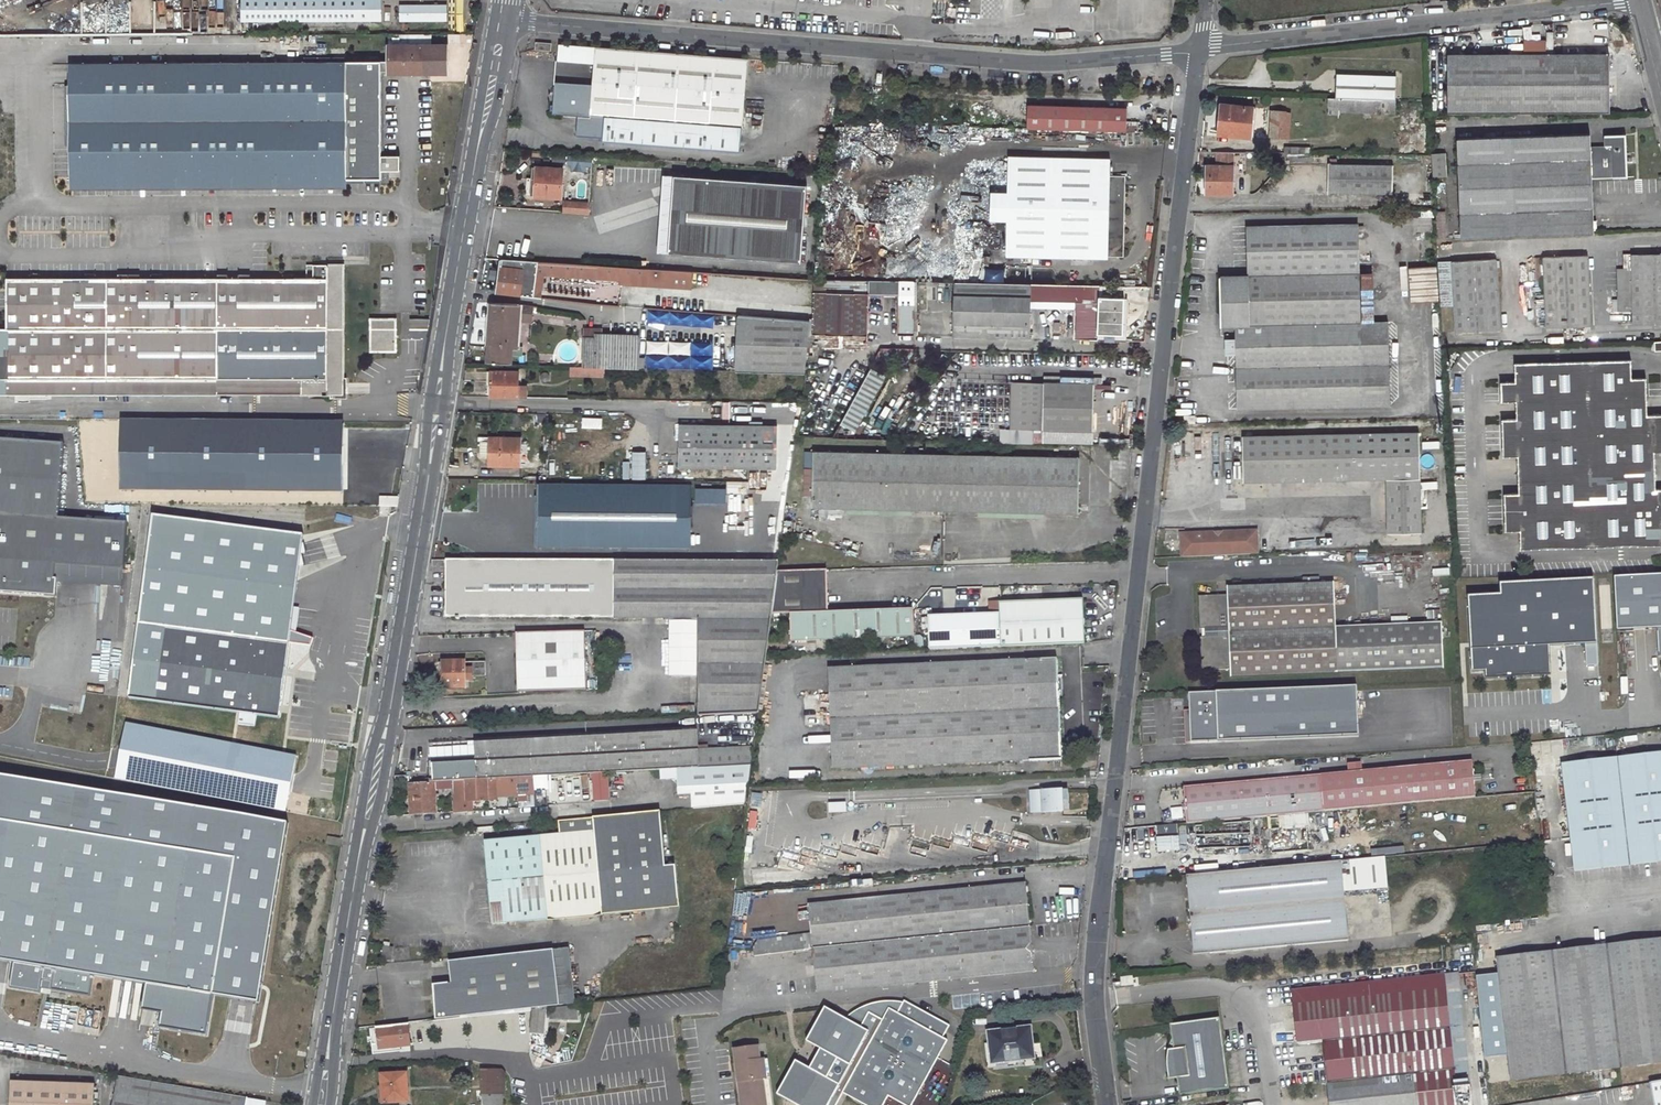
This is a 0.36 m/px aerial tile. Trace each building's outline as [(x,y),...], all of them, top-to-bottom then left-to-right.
[(241,1),(241,22),(380,21),(380,0),(335,0),(241,1)] [(446,7),(400,8),(400,20),(446,20),(446,7)] [(190,34),(207,35),(207,26),(190,26),(190,34)] [(459,35),(448,35),(448,43),(458,43),(459,35)] [(387,37),(387,45),(403,45),(402,37),(387,37)] [(536,42),(535,49),(550,50),(550,43),(536,42)] [(398,158),(383,158),(383,120),(383,73),(387,73),(387,75),(442,74),(442,68),(446,68),(446,59),(446,46),(388,47),(387,62),(70,65),(71,182),(221,181),(390,180),(390,172),(398,172),(398,158)] [(557,84),(555,112),(606,116),(604,141),(787,155),(794,62),(597,46),(594,87),(557,84)] [(1609,55),(1448,55),(1448,113),(1609,113),(1609,55)] [(1396,101),(1397,78),(1336,76),(1335,98),(1396,101)] [(1295,106),(1295,110),(1299,110),(1300,106),(1296,106),(1297,99),(1284,98),(1284,102),(1275,102),(1274,112),(1272,112),(1270,138),(1288,139),(1291,106),(1295,106)] [(1335,98),(1328,98),(1328,115),(1340,115),(1340,112),(1395,114),(1396,101),(1335,98)] [(1128,109),(1029,106),(1028,130),(1128,133),(1128,109)] [(1221,106),(1218,134),(1249,138),(1253,109),(1221,106)] [(1594,233),(1591,178),(1627,177),(1625,135),(1605,135),(1605,146),(1590,147),(1590,134),(1458,139),(1462,238),(1594,233)] [(1217,153),(1216,166),(1206,166),(1206,195),(1233,195),(1234,153),(1217,153)] [(569,155),(568,166),(593,167),(594,157),(569,155)] [(1444,155),(1431,156),(1432,177),(1445,176),(1444,155)] [(1415,156),(1415,175),(1431,176),(1430,156),(1415,156)] [(1126,177),(1110,176),(1111,159),(1010,157),(1009,193),(1008,221),(1007,256),(1108,259),(1108,257),(1124,257),(1126,177)] [(1336,165),(1329,164),(1328,193),(1335,194),(1336,165)] [(1336,165),(1335,194),(1392,195),(1393,166),(1336,165)] [(526,179),(526,195),(561,198),(562,169),(532,167),(531,179),(526,179)] [(676,176),(663,176),(658,253),(670,254),(676,176)] [(808,186),(676,176),(670,254),(802,264),(808,186)] [(993,193),(992,220),(1008,221),(1009,193),(993,193)] [(564,202),(563,213),(588,214),(589,204),(564,202)] [(1444,211),(1434,212),(1436,238),(1446,237),(1444,211)] [(1360,318),(1358,233),(1363,233),(1363,226),(1358,226),(1358,225),(1247,227),(1247,277),(1220,277),(1221,321),(1360,318)] [(1623,254),(1623,270),(1631,269),(1633,325),(1660,324),(1660,254),(1623,254)] [(1587,255),(1543,257),(1546,327),(1590,325),(1587,255)] [(689,288),(690,272),(501,259),(497,292),(533,297),(535,274),(542,275),(620,280),(620,284),(689,288)] [(1496,259),(1451,261),(1456,331),(1500,328),(1496,259)] [(5,329),(0,329),(0,395),(341,397),(342,266),(312,266),(312,280),(150,279),(150,265),(127,265),(127,279),(5,279),(5,329)] [(1436,267),(1409,269),(1412,303),(1438,301),(1436,267)] [(535,274),(533,297),(539,298),(542,275),(535,274)] [(811,321),(808,347),(867,349),(869,294),(900,295),(900,281),(814,279),(813,321),(811,321)] [(955,282),(954,337),(1030,339),(1031,302),(1031,284),(955,282)] [(1031,284),(1031,302),(1052,302),(1053,284),(1031,284)] [(1053,284),(1052,302),(1075,302),(1074,339),(1123,342),(1125,286),(1053,284)] [(520,304),(492,303),(487,362),(510,363),(511,354),(522,355),(523,347),(516,346),(519,316),(531,317),(532,306),(520,304)] [(740,315),(737,372),(806,374),(808,347),(811,321),(740,315)] [(1360,318),(1221,321),(1221,327),(1235,327),(1236,410),(1390,407),(1388,323),(1360,324),(1360,318)] [(407,319),(407,330),(407,340),(424,340),(427,320),(407,319)] [(394,321),(368,321),(368,330),(367,352),(394,353),(394,330),(394,321)] [(584,330),(582,367),(605,367),(638,369),(638,335),(597,334),(597,330),(584,330)] [(1499,429),(1500,458),(1504,457),(1505,462),(1516,462),(1517,498),(1507,498),(1507,503),(1503,503),(1504,531),(1508,531),(1509,535),(1520,535),(1521,554),(1660,547),(1660,492),(1655,492),(1654,456),(1660,456),(1660,418),(1645,418),(1643,386),(1639,387),(1638,382),(1628,382),(1627,364),(1511,369),(1512,387),(1502,387),(1502,392),(1497,392),(1497,407),(1513,406),(1514,424),(1503,424),(1503,429),(1499,429)] [(570,366),(569,376),(604,377),(605,367),(582,367),(570,366)] [(491,371),(490,396),(525,397),(525,386),(518,386),(518,372),(491,371)] [(1095,408),(1095,384),(1045,383),(1045,406),(1095,408)] [(1095,408),(1045,406),(1044,431),(1095,431),(1095,408)] [(1195,416),(1184,416),(1184,424),(1195,424),(1195,416)] [(175,421),(122,421),(121,492),(342,492),(342,457),(343,434),(343,423),(175,423),(175,421)] [(680,425),(680,467),(777,469),(777,426),(680,425)] [(1419,434),(1242,439),(1243,483),(1385,479),(1420,478),(1419,434)] [(489,457),(488,465),(520,466),(520,438),(489,438),(489,442),(489,457)] [(124,523),(56,519),(61,445),(0,440),(0,594),(54,598),(55,581),(52,581),(53,566),(121,571),(124,523)] [(489,442),(479,442),(479,457),(489,457),(489,442)] [(814,452),(813,507),(945,510),(1078,513),(1080,458),(814,452)] [(1420,478),(1385,479),(1387,535),(1422,534),(1420,478)] [(489,520),(489,546),(532,546),(532,534),(538,534),(538,545),(691,547),(691,533),(714,533),(714,499),(691,499),(692,485),(539,483),(538,526),(532,525),(532,520),(489,520)] [(379,506),(398,506),(400,496),(380,496),(379,506)] [(151,516),(127,699),(238,714),(236,725),(253,727),(254,716),(278,719),(288,644),(309,646),(311,639),(289,631),(302,536),(151,516)] [(1216,533),(1182,535),(1183,557),(1258,555),(1257,532),(1221,533),(1221,537),(1217,537),(1216,533)] [(475,549),(462,549),(462,559),(475,559),(475,549)] [(444,559),(433,559),(433,562),(433,569),(444,569),(444,559)] [(462,559),(446,559),(446,617),(698,619),(698,716),(759,713),(771,614),(777,570),(779,560),(475,559),(462,559)] [(52,581),(55,581),(120,587),(121,571),(53,566),(52,581)] [(913,609),(828,612),(827,569),(777,570),(771,614),(791,614),(791,641),(914,637),(913,609)] [(1614,579),(1617,632),(1657,630),(1660,630),(1660,576),(1614,579)] [(1292,586),(1227,589),(1227,597),(1198,598),(1200,631),(1202,630),(1205,630),(1206,639),(1202,639),(1200,639),(1201,672),(1230,670),(1231,679),(1443,670),(1442,624),(1335,628),(1334,584),(1319,585),(1319,579),(1291,580),(1292,586)] [(1597,645),(1593,580),(1499,585),(1500,595),(1467,597),(1471,673),(1485,672),(1485,680),(1546,676),(1545,664),(1550,664),(1549,647),(1584,645),(1597,645)] [(1001,647),(1085,643),(1084,600),(1000,603),(1001,647)] [(586,689),(585,631),(515,633),(517,692),(586,689)] [(1586,667),(1598,666),(1597,645),(1584,645),(1586,667)] [(605,650),(596,650),(597,663),(605,663),(605,650)] [(1098,657),(1083,657),(1083,668),(1092,667),(1099,667),(1098,657)] [(1057,659),(836,669),(841,769),(1030,760),(1030,762),(1062,760),(1057,659)] [(484,661),(465,662),(465,675),(469,675),(485,675),(484,661)] [(465,662),(439,663),(439,688),(469,687),(469,675),(465,675),(465,662)] [(1359,737),(1356,687),(1196,693),(1197,711),(1197,718),(1189,721),(1191,743),(1359,737)] [(1197,718),(1197,711),(1188,711),(1189,721),(1197,718)] [(295,757),(124,724),(113,779),(284,812),(295,757)] [(696,728),(476,740),(477,759),(431,761),(432,782),(434,782),(455,781),(497,779),(507,778),(534,777),(660,770),(698,768),(698,760),(703,760),(703,751),(698,751),(696,728)] [(1562,765),(1574,871),(1660,861),(1660,754),(1562,765)] [(1241,818),(1455,800),(1465,798),(1476,797),(1473,761),(1462,762),(1462,766),(1452,767),(1451,763),(1184,787),(1187,823),(1202,822),(1241,818)] [(693,809),(746,804),(748,787),(749,787),(752,765),(698,768),(660,770),(660,780),(675,780),(678,782),(679,796),(692,795),(693,809)] [(0,767),(0,961),(50,969),(47,990),(86,996),(89,975),(143,984),(162,987),(158,1013),(156,1027),(203,1035),(210,990),(249,1000),(284,812),(0,767)] [(534,777),(507,778),(508,793),(534,791),(534,777)] [(497,799),(497,779),(455,781),(456,802),(497,799)] [(432,782),(409,783),(411,816),(436,815),(434,782),(432,782)] [(1061,790),(1029,791),(1030,813),(1062,811),(1061,790)] [(828,804),(812,805),(812,813),(828,812),(828,804)] [(669,908),(665,866),(660,812),(593,818),(594,831),(485,841),(492,924),(669,908)] [(1241,818),(1202,822),(1204,849),(1243,847),(1241,818)] [(1306,827),(1269,829),(1271,853),(1307,850),(1306,827)] [(1348,940),(1344,891),(1387,887),(1384,857),(1186,876),(1194,955),(1348,940)] [(675,865),(665,866),(669,908),(679,907),(675,865)] [(1026,883),(808,905),(817,992),(1034,971),(1026,883)] [(805,950),(803,935),(758,940),(753,949),(754,955),(805,950)] [(1660,1064),(1660,939),(1608,946),(1623,1069),(1660,1064)] [(384,942),(381,959),(391,961),(394,947),(389,946),(390,943),(384,942)] [(1608,946),(1497,958),(1512,1083),(1623,1069),(1608,946)] [(573,1003),(568,949),(552,950),(557,1005),(573,1003)] [(432,985),(436,1019),(531,1009),(531,1008),(557,1005),(552,950),(447,961),(450,983),(432,985)] [(1292,991),(1298,1045),(1323,1043),(1330,1104),(1471,1104),(1457,974),(1292,991)] [(1133,975),(1120,976),(1120,977),(1121,986),(1133,985),(1133,975)] [(162,987),(143,984),(139,1010),(158,1013),(162,987)] [(845,1018),(860,1027),(868,1012),(882,1020),(889,1008),(897,1013),(903,1003),(894,1000),(885,1000),(876,1000),(867,1003),(859,1007),(851,1012),(845,1018)] [(843,1017),(794,1104),(796,1104),(835,1104),(842,1093),(863,1104),(882,1104),(887,1096),(903,1104),(911,1104),(917,1095),(919,1095),(920,1094),(921,1092),(919,1090),(947,1041),(942,1039),(949,1027),(904,1001),(903,1003),(897,1013),(889,1008),(882,1020),(868,1012),(860,1027),(845,1018),(843,1017)] [(542,1048),(547,1035),(552,1036),(553,1029),(544,1028),(544,1018),(577,1020),(577,1011),(583,1010),(583,1004),(534,1009),(528,1063),(534,1064),(535,1062),(541,1065),(548,1051),(542,1048)] [(795,1060),(776,1094),(794,1104),(843,1017),(825,1007),(806,1040),(820,1048),(809,1068),(795,1060)] [(1173,1049),(1168,1050),(1167,1050),(1166,1060),(1166,1068),(1168,1079),(1177,1078),(1180,1095),(1229,1088),(1219,1018),(1170,1024),(1173,1049)] [(407,1023),(377,1027),(379,1048),(409,1045),(407,1023)] [(1029,1028),(989,1033),(992,1062),(1033,1057),(1029,1028)] [(732,1049),(740,1104),(764,1104),(760,1078),(764,1077),(761,1059),(758,1059),(756,1046),(732,1049)] [(482,1071),(482,1104),(502,1104),(504,1075),(501,1071),(482,1071)] [(406,1073),(380,1075),(382,1103),(408,1102),(406,1073)] [(245,1099),(116,1077),(114,1092),(112,1092),(110,1104),(244,1104),(245,1099)] [(1652,1081),(1656,1104),(1660,1104),(1660,1079),(1652,1081)] [(9,1082),(8,1104),(91,1104),(92,1084),(9,1082)]
